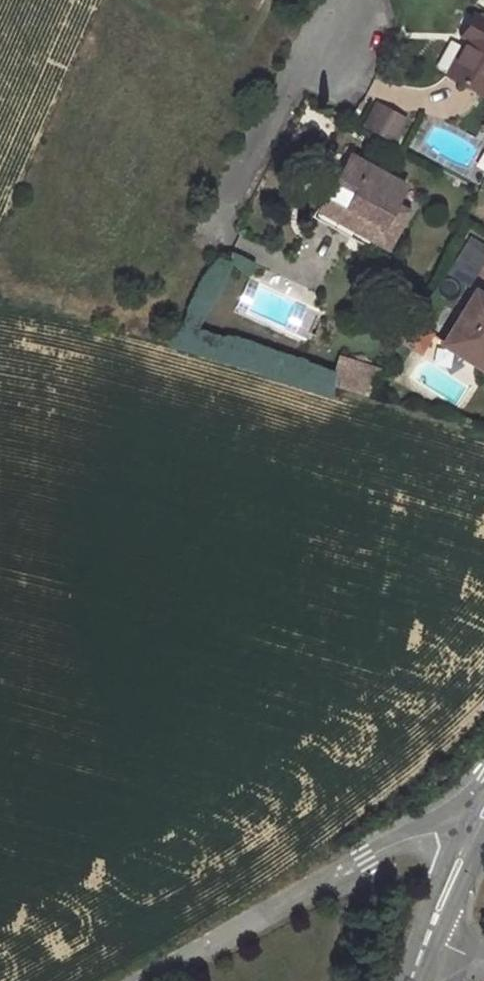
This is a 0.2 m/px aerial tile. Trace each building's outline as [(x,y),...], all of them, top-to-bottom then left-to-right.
[(483,89),(483,21),(473,15),(462,35),(467,38),(448,74),(482,93),(483,89)] [(363,127),(394,143),(407,118),(375,103),(363,127)] [(389,212),(404,185),(349,153),(340,169),(333,182),(318,209),(372,239),(369,245),(382,253),(400,219),(389,212)] [(340,169),(331,164),(324,177),(333,182),(340,169)] [(315,215),(369,245),(372,239),(318,209),(315,215)] [(445,273),(467,287),(483,262),(483,245),(469,236),(445,273)] [(474,290),(443,341),(479,364),(483,356),(483,296),(474,290)] [(405,343),(416,324),(408,319),(397,339),(405,343)] [(417,350),(427,330),(416,324),(405,343),(417,350)] [(335,361),(328,385),(366,396),(378,374),(335,361)]
